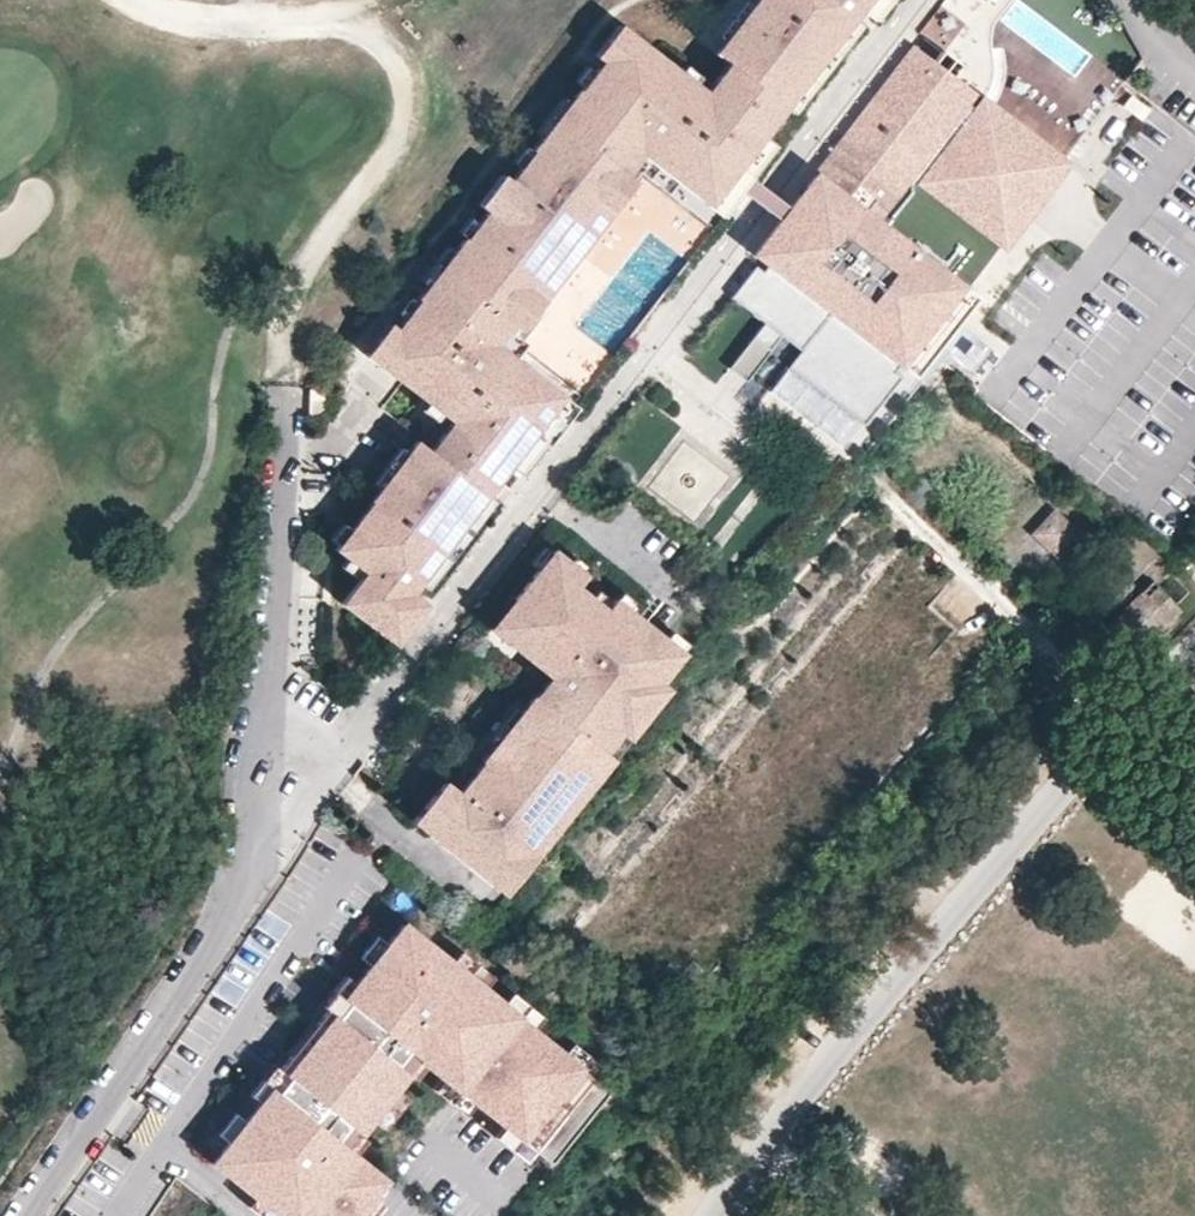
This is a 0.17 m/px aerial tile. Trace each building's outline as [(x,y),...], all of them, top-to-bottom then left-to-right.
[(394,643),(420,608),(405,597),(409,592),(417,582),(426,588),(493,500),(484,493),(507,464),(520,474),(542,444),(544,445),(574,405),(491,343),(508,321),(597,203),(621,172),(637,151),(720,213),(749,173),(748,172),(735,162),(779,103),(847,14),(855,4),(869,15),(880,0),(747,0),(709,49),(723,60),(701,89),(626,33),(597,71),(592,66),(574,89),(573,88),(527,149),(529,150),(506,180),(483,210),(462,238),(460,237),(414,298),(415,300),(398,322),(404,326),(398,334),(375,364),(450,421),(427,450),(414,440),(368,500),(369,501),(334,549),(364,572),(340,603),(394,643)] [(847,14),(779,103),(788,109),(855,21),(847,14)] [(626,33),(612,23),(590,53),(597,58),(603,63),(626,33)] [(752,262),(728,293),(761,318),(749,335),(766,347),(778,331),(797,346),(784,363),(859,420),(896,372),(889,366),(895,359),(910,370),(970,292),(960,284),(995,238),(999,241),(1062,157),(1058,154),(1080,126),(1030,89),(1009,117),(978,94),(971,104),(961,97),(969,87),(948,71),(957,60),(938,46),(929,57),(908,41),(870,91),(875,95),(869,103),(865,100),(751,250),(764,260),(758,267),(752,262)] [(597,58),(592,66),(597,71),(603,63),(597,58)] [(770,142),(757,133),(735,162),(748,172),(770,142)] [(621,172),(597,203),(608,210),(631,180),(621,172)] [(483,210),(506,180),(497,173),(474,204),(483,210)] [(539,298),(606,210),(597,203),(531,291),(539,298)] [(539,298),(531,291),(508,321),(517,329),(541,299),(539,298)] [(398,334),(404,326),(398,322),(392,329),(398,334)] [(375,364),(398,334),(392,329),(385,323),(362,354),(375,364)] [(965,338),(958,347),(969,356),(976,346),(965,338)] [(326,389),(312,388),(311,415),(325,416),(326,389)] [(1075,533),(1054,513),(1034,534),(1055,554),(1075,533)] [(602,751),(618,730),(642,700),(658,682),(681,652),(614,598),(605,609),(577,586),(585,575),(553,550),(514,599),(527,609),(504,639),(550,676),(535,697),(533,696),(481,761),(483,762),(457,793),(443,781),(412,819),(503,893),(534,855),(533,854),(525,847),(549,817),(576,784),(602,751)] [(1130,662),(1181,610),(1152,581),(1100,633),(1130,662)] [(409,592),(405,597),(420,608),(424,604),(409,592)] [(504,639),(527,609),(514,599),(490,628),(504,639)] [(244,630),(247,606),(233,605),(231,628),(244,630)] [(650,707),(665,688),(658,682),(642,700),(650,707)] [(626,737),(650,707),(642,700),(618,730),(626,737)] [(584,790),(610,758),(602,751),(576,784),(584,790)] [(557,822),(584,790),(576,784),(549,817),(557,822)] [(533,854),(557,822),(549,817),(525,847),(533,854)] [(212,1162),(254,1196),(279,1215),(356,1215),(373,1195),(384,1181),(353,1156),(354,1155),(352,1154),(364,1139),(356,1133),(368,1118),(393,1088),(404,1073),(411,1079),(424,1064),(440,1077),(473,1104),(488,1115),(489,1113),(504,1125),(536,1151),(551,1163),(608,1092),(594,1080),(561,1054),(547,1042),(548,1041),(533,1029),(501,1003),(483,988),(450,962),(403,924),(387,944),(370,965),(355,983),(343,998),(345,1000),(333,1015),(331,1013),(320,1028),(325,1032),(300,1063),(289,1077),(277,1092),(272,1088),(260,1103),(246,1121),(228,1142),(212,1162)] [(377,935),(360,957),(370,965),(387,944),(377,935)] [(459,951),(450,962),(483,988),(492,977),(459,951)] [(345,975),(321,1005),(331,1013),(333,1015),(345,1000),(343,998),(355,983),(345,975)] [(501,1003),(533,1029),(540,1019),(508,993),(501,1003)] [(310,1020),(285,1050),(300,1063),(325,1032),(320,1028),(310,1020)] [(570,1043),(561,1054),(594,1080),(603,1069),(570,1043)] [(273,1065),(250,1094),(260,1103),(272,1088),(277,1092),(289,1077),(273,1065)] [(440,1077),(430,1088),(446,1100),(464,1115),(473,1104),(440,1077)] [(393,1088),(368,1118),(380,1128),(405,1098),(393,1088)] [(235,1112),(217,1134),(228,1142),(246,1121),(235,1112)] [(504,1125),(493,1138),(526,1164),(536,1151),(504,1125)] [(356,1215),(374,1215),(384,1204),(373,1195),(356,1215)] [(246,1206),(259,1215),(279,1215),(254,1196),(246,1206)]
